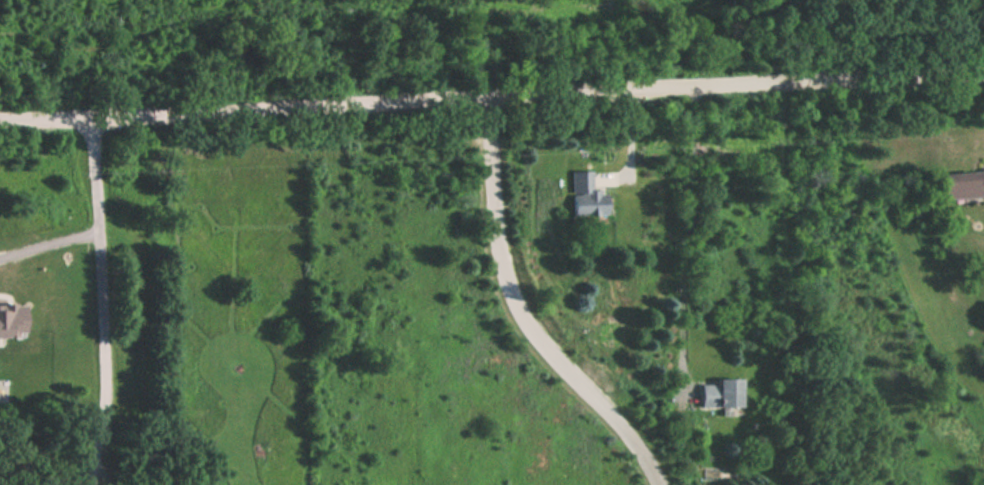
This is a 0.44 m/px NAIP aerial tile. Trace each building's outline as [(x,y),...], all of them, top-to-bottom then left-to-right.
[(934,172),(936,200),(983,198),(983,169),(934,172)] [(604,216),(603,191),(589,191),(589,171),(569,171),(570,216),(604,216)] [(714,384),(698,384),(698,408),(737,408),(737,379),(714,379),(714,384)]
